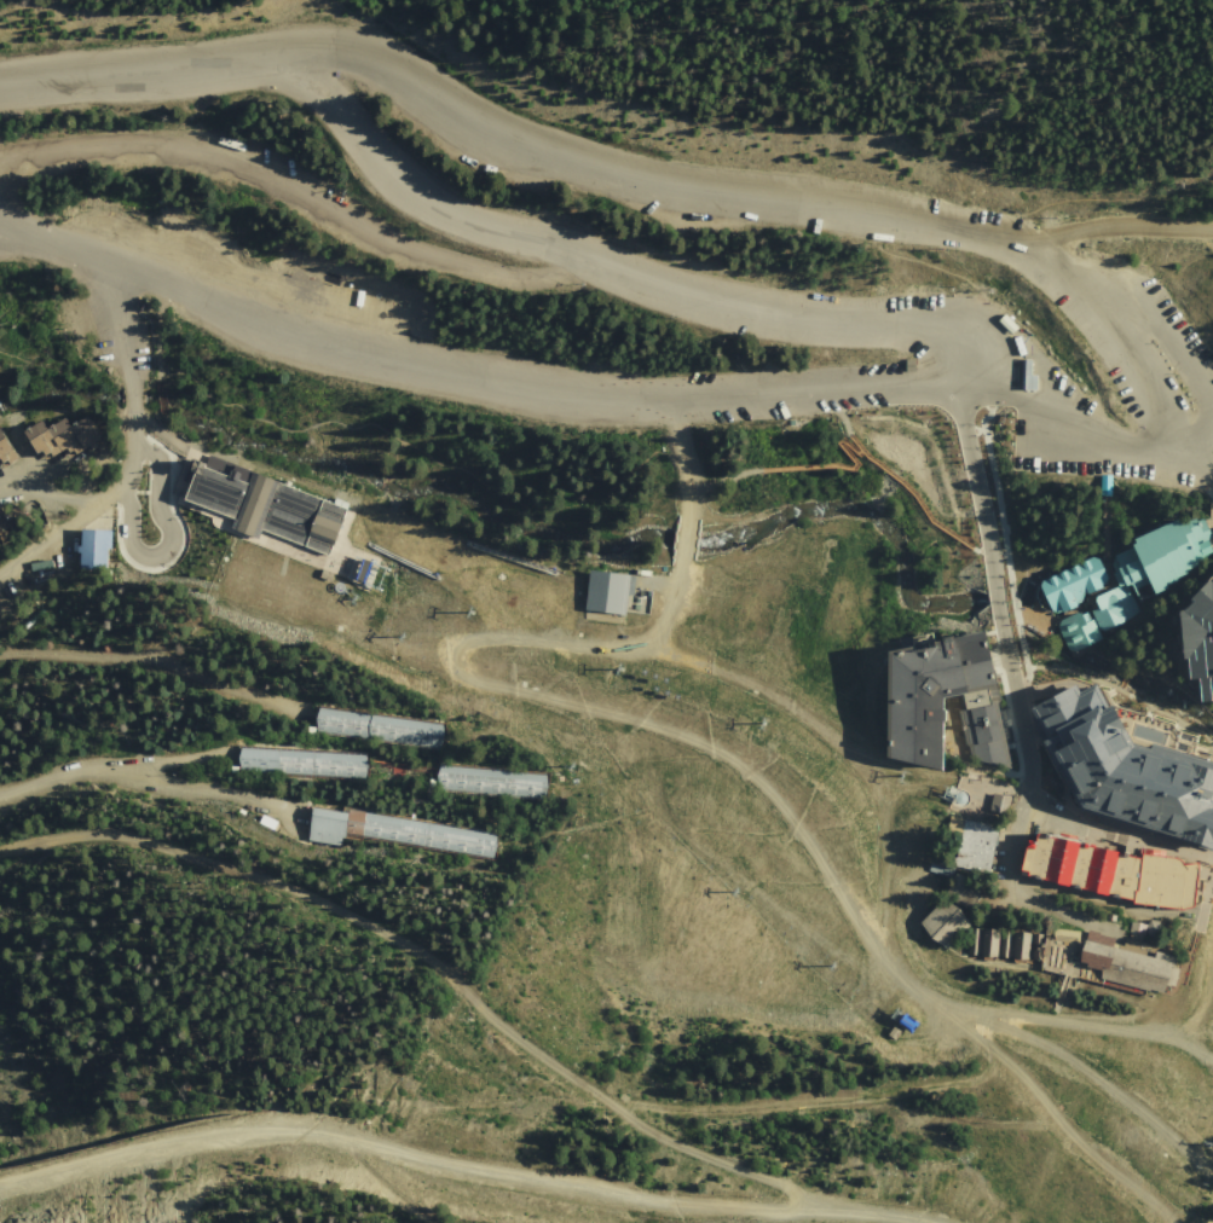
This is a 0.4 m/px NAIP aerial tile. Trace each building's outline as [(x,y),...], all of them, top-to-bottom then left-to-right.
[(1009,312),(1020,328),(1011,334),(1000,317),(1009,312)] [(1034,358),(1034,388),(1026,388),(1027,358),(1034,358)] [(918,359),(908,359),(908,371),(918,371),(918,359)] [(22,434),(41,465),(67,450),(73,459),(97,444),(82,418),(69,427),(64,419),(45,430),(40,423),(22,434)] [(5,466),(16,460),(0,430),(0,458),(5,466)] [(347,509),(200,452),(183,499),(329,557),(347,509)] [(1038,480),(1038,452),(1049,452),(1049,480),(1038,480)] [(1108,482),(1116,482),(1117,504),(1108,504),(1108,482)] [(1,508),(0,509),(0,540),(14,532),(1,508)] [(1056,628),(1068,654),(1103,639),(1099,632),(1143,614),(1136,598),(1151,592),(1153,597),(1205,573),(1197,558),(1212,551),(1212,540),(1198,515),(1179,526),(1177,518),(1132,539),(1134,545),(1113,553),(1111,574),(1117,589),(1093,598),(1097,609),(1081,616),(1076,614),(1058,620),(1056,628)] [(82,528),(108,529),(109,563),(82,563),(82,528)] [(1093,553),(1108,585),(1084,593),(1081,604),(1052,614),(1038,584),(1093,553)] [(377,562),(362,557),(357,578),(371,581),(377,562)] [(53,560),(31,562),(33,569),(54,567),(53,560)] [(585,612),(626,616),(630,575),(590,572),(585,612)] [(1200,610),(1212,597),(1212,681),(1200,610)] [(890,653),(891,758),(949,772),(952,720),(963,719),(959,695),(969,694),(984,761),(1021,770),(990,631),(890,653)] [(1209,781),(1197,777),(1176,769),(1148,761),(1122,718),(1103,694),(1087,696),(1042,719),(1093,822),(1212,858),(1212,782),(1209,781)] [(445,725),(318,707),(314,734),(441,750),(445,725)] [(368,754),(241,748),(238,773),(366,781),(368,754)] [(548,775),(440,765),(438,793),(545,801),(548,775)] [(497,836),(314,805),(308,840),(345,847),(347,836),(493,862),(497,836)] [(1003,831),(969,819),(954,862),(987,874),(1003,831)] [(1194,911),(1198,865),(1030,830),(1020,876),(1194,911)] [(946,903),(965,915),(974,929),(954,950),(936,940),(924,926),(946,903)] [(1173,957),(1154,954),(1154,955),(1055,935),(1045,934),(976,928),(975,955),(1068,972),(1069,966),(1102,972),(1101,981),(1167,995),(1173,957)] [(912,1014),(906,1024),(918,1032),(924,1024),(912,1014)]
